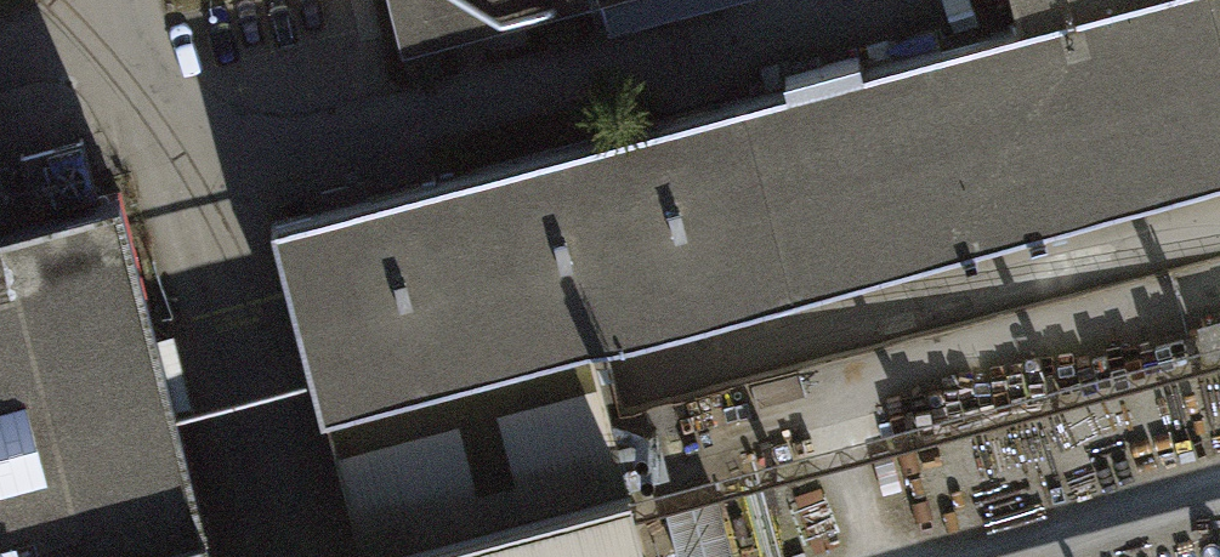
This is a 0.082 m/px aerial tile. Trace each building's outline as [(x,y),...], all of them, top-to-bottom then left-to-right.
[(271,222),(321,413),(325,412),(362,551),(372,549),(374,556),(450,537),(449,533),(631,484),(592,340),(1219,175),(1219,0),(1116,0),(1021,25),(969,39),(862,67),(859,56),(784,76),(787,87),(679,115),(314,211),(271,222)] [(403,53),(600,2),(607,0),(389,0),(403,53)] [(600,2),(609,34),(738,0),(607,0),(600,2)] [(1021,25),(1116,0),(1015,0),(1021,25)] [(172,397),(120,192),(0,223),(0,556),(215,556),(172,397)] [(631,484),(449,533),(450,537),(374,556),(372,549),(362,551),(341,556),(650,556),(631,484)]
